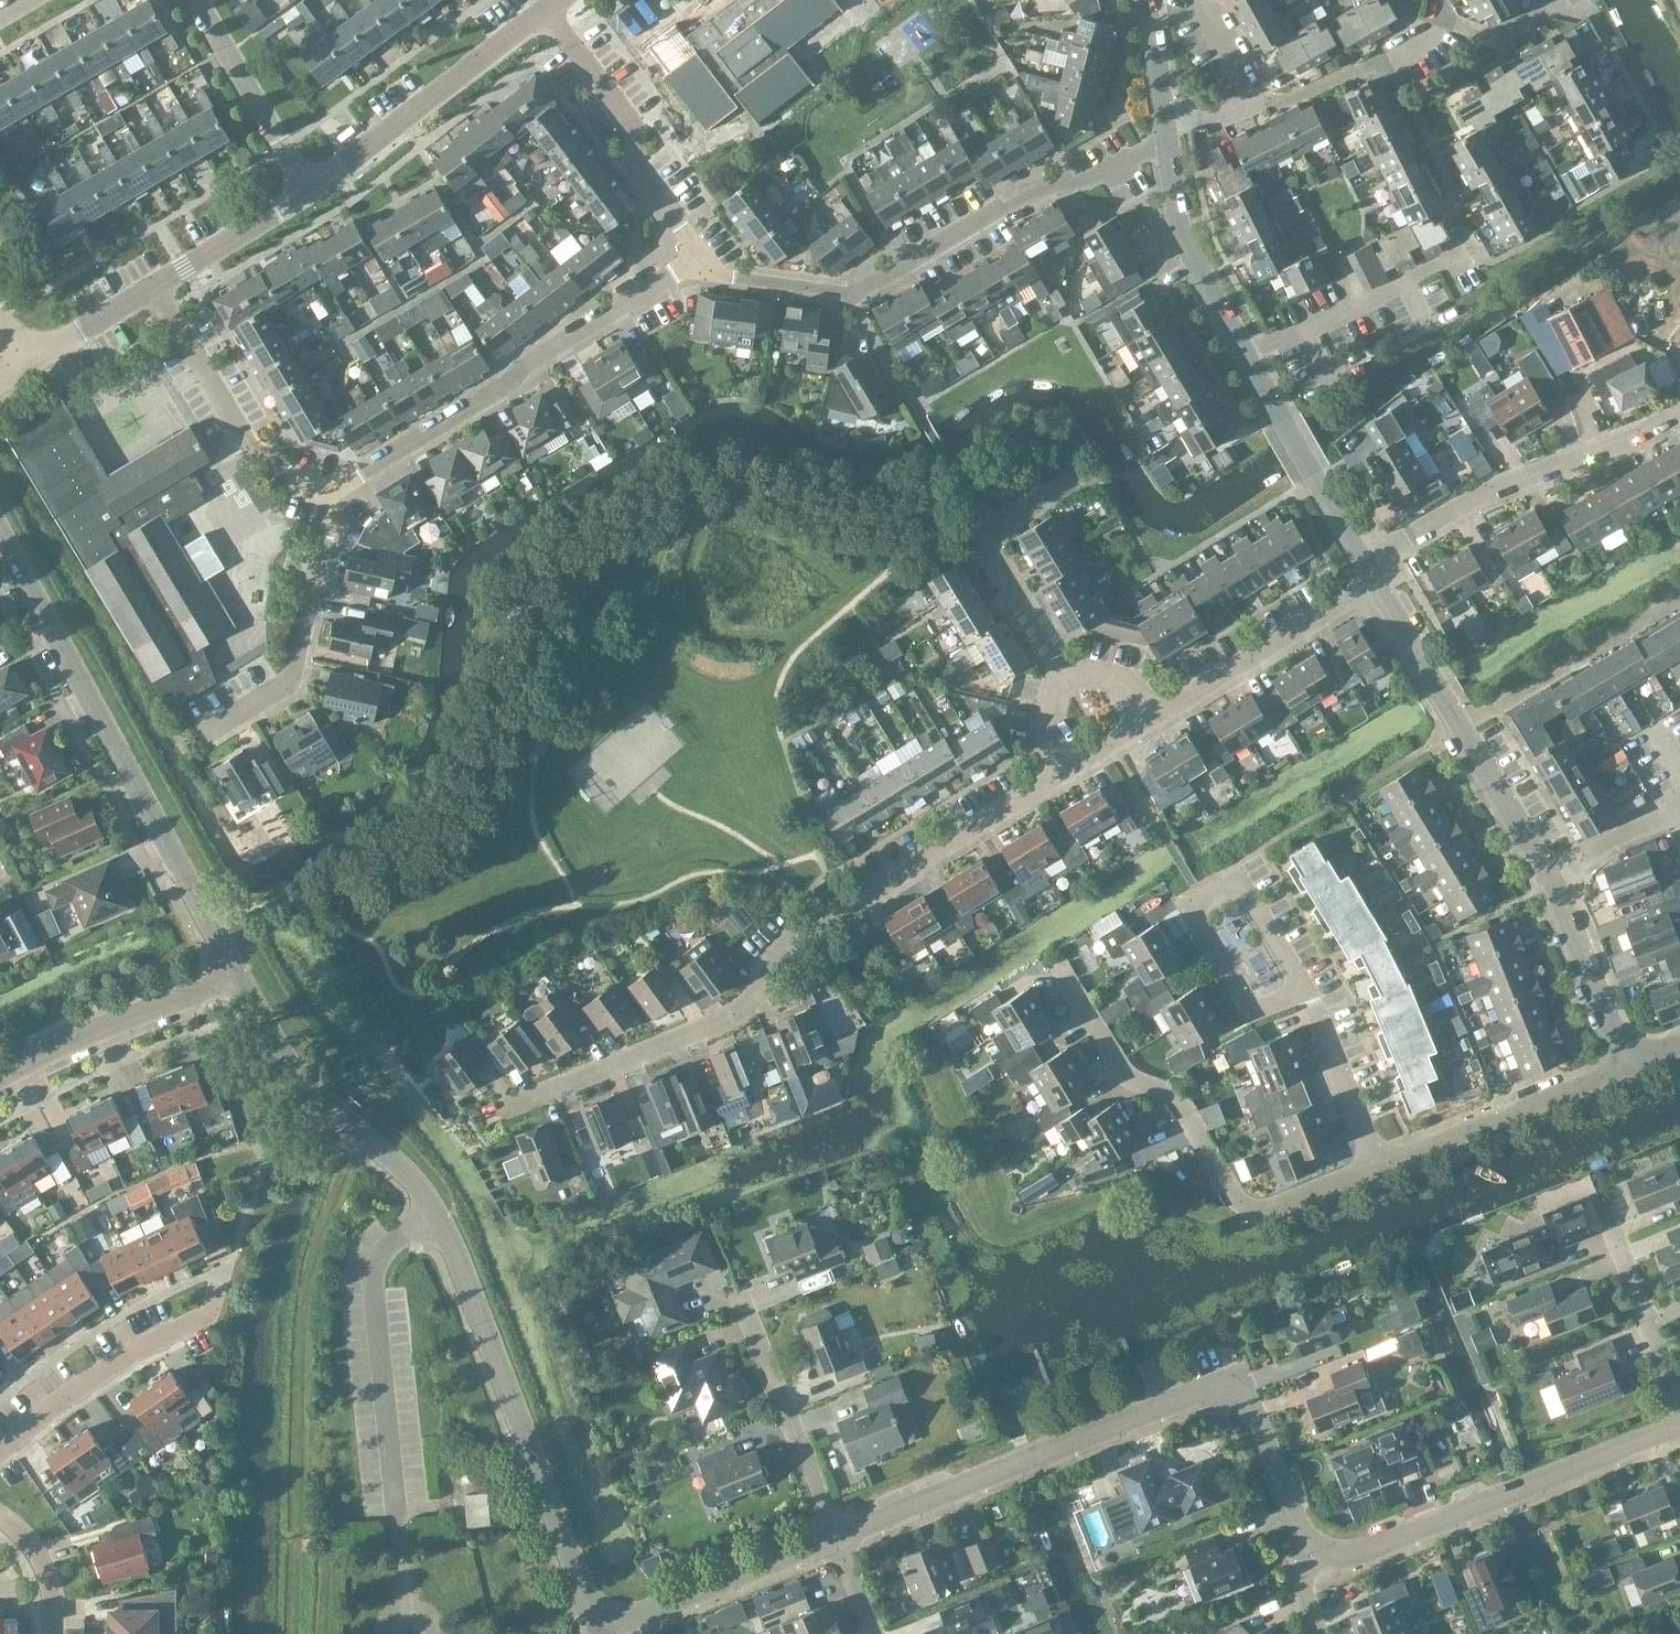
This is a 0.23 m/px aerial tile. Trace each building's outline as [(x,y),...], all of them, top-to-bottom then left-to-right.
[(350,20),(347,22),(369,51),(391,35),(370,5),(373,3),(370,0),(358,0),(365,9),(350,20)] [(373,3),(370,5),(391,35),(414,18),(400,0),(377,0),(373,3)] [(414,18),(436,2),(435,0),(400,0),(414,18)] [(642,50),(643,52),(646,49),(666,75),(663,78),(664,80),(668,77),(708,129),(704,131),(705,132),(706,133),(742,105),(745,108),(760,128),(761,128),(762,127),(759,124),(812,83),(814,87),(816,85),(803,69),(788,49),(840,8),(843,12),(844,11),(836,0),(736,0),(687,39),(677,26),(676,24),(642,50)] [(1027,0),(1007,0),(1016,13),(1029,4),(1027,0)] [(1069,4),(1076,15),(1076,16),(1079,14),(1099,1),(1099,0),(1066,0),(1069,4)] [(1237,0),(1242,8),(1236,12),(1245,28),(1275,11),(1270,2),(1274,0),(1237,0)] [(1356,7),(1376,40),(1390,31),(1387,25),(1397,18),(1388,2),(1383,5),(1380,0),(1369,0),(1356,7)] [(1471,7),(1479,22),(1486,18),(1492,28),(1521,11),(1515,0),(1482,0),(1471,7)] [(148,1),(123,15),(141,46),(145,44),(160,35),(170,53),(178,48),(168,30),(166,31),(148,1)] [(1063,29),(1060,40),(1109,52),(1111,44),(1114,45),(1119,28),(1104,24),(1099,1),(1079,14),(1083,18),(1079,33),(1063,29)] [(342,25),(327,36),(325,38),(346,68),(369,51),(347,22),(350,20),(339,5),(331,10),(342,25)] [(1376,40),(1356,7),(1338,18),(1344,27),(1337,31),(1347,48),(1357,42),(1361,49),(1376,40)] [(1281,22),(1275,11),(1245,28),(1255,45),(1261,41),(1266,51),(1277,45),(1295,33),(1287,19),(1281,22)] [(141,46),(123,15),(100,29),(118,60),(121,59),(136,50),(146,67),(155,61),(145,44),(141,46)] [(324,85),(346,68),(325,38),(327,36),(316,21),(309,27),(320,42),(302,55),(324,85)] [(1317,21),(1296,33),(1316,66),(1331,57),(1328,51),(1338,45),(1327,27),(1322,30),(1317,21)] [(118,60),(100,29),(76,43),(94,74),(97,72),(112,64),(122,81),(126,88),(133,84),(129,77),(131,76),(121,59),(118,60)] [(1316,66),(1296,33),(1295,33),(1277,45),(1282,54),(1277,57),(1287,74),(1297,69),(1300,75),(1316,66)] [(1551,40),(1537,48),(1555,80),(1575,70),(1574,68),(1569,60),(1576,56),(1575,53),(1584,48),(1576,33),(1555,45),(1551,40)] [(1060,40),(1057,52),(1071,55),(1069,61),(1067,69),(1099,77),(1101,69),(1104,69),(1108,53),(1109,52),(1060,40)] [(88,78),(98,95),(109,113),(118,107),(97,72),(94,74),(76,43),(51,57),(70,89),(73,87),(88,78)] [(1028,47),(1025,58),(1042,62),(1045,52),(1028,47)] [(1525,62),(1515,68),(1525,85),(1530,82),(1536,92),(1551,83),(1555,80),(1537,48),(1522,57),(1525,62)] [(51,57),(27,71),(46,102),(49,100),(64,91),(74,109),(83,104),(73,87),(70,89),(51,57)] [(1575,70),(1551,83),(1559,98),(1566,94),(1572,104),(1602,87),(1593,70),(1586,73),(1581,64),(1574,68),(1575,70)] [(1493,88),(1483,94),(1494,115),(1524,98),(1519,88),(1525,85),(1515,68),(1505,74),(1502,68),(1486,76),(1493,88)] [(1031,74),(1021,72),(1028,88),(1044,92),(1044,91),(1061,94),(1063,95),(1096,103),(1100,86),(1097,85),(1099,77),(1067,69),(1064,82),(1031,74)] [(46,102),(27,71),(4,85),(22,116),(25,115),(40,106),(51,123),(60,118),(49,100),(46,102)] [(537,78),(494,110),(515,138),(529,127),(555,107),(557,105),(537,78)] [(1321,99),(1338,95),(1334,79),(1317,83),(1321,99)] [(1352,113),(1357,123),(1388,107),(1380,90),(1373,94),(1367,84),(1338,99),(1347,116),(1352,113)] [(4,85),(0,87),(0,129),(16,120),(26,137),(35,132),(25,115),(22,116),(4,85)] [(1612,104),(1602,87),(1572,104),(1578,115),(1572,118),(1580,133),(1611,116),(1606,107),(1612,104)] [(1472,123),(1477,131),(1477,132),(1487,127),(1487,128),(1498,121),(1494,115),(1483,94),(1479,88),(1464,96),(1468,103),(1457,109),(1467,126),(1472,123)] [(205,112),(189,121),(186,123),(204,154),(229,139),(212,109),(214,108),(203,89),(195,94),(205,112)] [(1044,92),(1041,100),(1060,106),(1057,121),(1056,121),(1077,127),(1091,130),(1096,112),(1093,112),(1096,103),(1063,95),(1061,94),(1044,91),(1044,92)] [(1528,99),(1534,114),(1545,109),(1539,94),(1528,99)] [(180,126),(165,135),(163,136),(181,167),(204,154),(186,123),(189,121),(179,103),(170,109),(180,126)] [(1299,106),(1283,114),(1304,154),(1313,150),(1311,147),(1328,138),(1312,107),(1303,112),(1299,106)] [(570,126),(555,107),(529,127),(544,146),(570,126)] [(1394,117),(1388,107),(1357,123),(1367,140),(1373,137),(1377,146),(1408,129),(1400,114),(1394,117)] [(1016,109),(1006,114),(1034,161),(1047,152),(1046,150),(1055,144),(1038,115),(1022,125),(1018,119),(1021,118),(1016,109)] [(515,138),(494,110),(487,115),(486,114),(472,124),(506,167),(514,161),(507,152),(506,153),(502,148),(515,138)] [(1034,161),(1006,114),(996,120),(1002,129),(1004,128),(1007,134),(992,143),(1009,172),(1016,167),(1018,170),(1034,161)] [(1304,154),(1283,114),(1267,122),(1270,129),(1259,134),(1275,165),(1292,157),(1294,159),(1304,154)] [(1616,124),(1611,116),(1580,133),(1589,148),(1594,158),(1600,155),(1623,142),(1624,142),(1632,138),(1622,120),(1616,124)] [(157,140),(142,149),(139,151),(157,181),(181,167),(163,136),(165,135),(155,118),(147,122),(157,140)] [(506,167),(472,124),(459,134),(461,136),(453,142),(454,144),(455,144),(474,169),(475,169),(489,158),(492,163),(490,164),(497,174),(506,167)] [(570,126),(544,146),(530,157),(537,167),(547,159),(545,157),(550,153),(561,167),(586,148),(581,140),(583,138),(573,125),(570,127),(570,126)] [(952,146),(937,154),(954,183),(962,178),(964,181),(978,173),(961,142),(951,126),(941,132),(946,142),(949,140),(952,146)] [(1477,132),(1477,131),(1456,143),(1461,153),(1455,156),(1465,173),(1494,157),(1489,147),(1496,143),(1487,128),(1487,127),(1477,132)] [(1416,145),(1408,129),(1377,146),(1381,154),(1375,157),(1384,175),(1415,159),(1409,148),(1416,145)] [(133,154),(117,163),(115,164),(133,195),(157,181),(139,151),(142,149),(132,131),(122,137),(133,154)] [(1228,141),(1241,167),(1242,167),(1245,173),(1245,172),(1253,186),(1256,184),(1262,181),(1258,174),(1275,165),(1259,134),(1250,139),(1246,132),(1228,141)] [(961,142),(978,173),(987,188),(1003,179),(1001,176),(1009,172),(992,143),(977,152),(974,146),(976,145),(971,136),(961,142)] [(23,137),(7,144),(13,157),(28,150),(23,137)] [(1594,158),(1592,159),(1570,172),(1569,171),(1561,176),(1569,191),(1578,186),(1575,181),(1593,171),(1602,187),(1631,171),(1625,160),(1632,156),(1624,142),(1623,142),(1600,155),(1594,158)] [(455,144),(454,144),(441,154),(443,156),(435,163),(457,190),(472,178),(476,184),(473,186),(480,195),(489,187),(475,169),(474,169),(455,144)] [(1222,204),(1228,200),(1253,187),(1253,186),(1245,172),(1245,173),(1242,167),(1241,167),(1231,173),(1218,145),(1204,152),(1215,175),(1220,184),(1213,188),(1222,204)] [(109,168),(94,177),(91,179),(109,209),(133,195),(115,164),(117,163),(107,146),(99,151),(109,168)] [(587,148),(586,148),(561,167),(547,179),(554,188),(563,181),(562,179),(566,175),(577,188),(602,168),(597,162),(600,160),(589,146),(587,148)] [(915,147),(906,152),(933,199),(948,190),(946,187),(954,183),(937,154),(921,164),(918,159),(921,157),(915,147)] [(933,199),(906,152),(896,158),(902,168),(904,167),(908,172),(892,181),(908,210),(917,205),(919,208),(933,199)] [(1500,167),(1494,157),(1465,173),(1474,190),(1480,186),(1485,195),(1515,178),(1507,163),(1500,167)] [(85,183),(69,191),(68,192),(85,223),(109,209),(91,179),(94,177),(84,159),(74,165),(85,183)] [(1420,169),(1415,159),(1384,175),(1393,192),(1399,189),(1404,198),(1434,181),(1426,166),(1420,169)] [(1561,176),(1569,171),(1575,168),(1570,159),(1556,167),(1561,176)] [(901,214),(908,210),(892,181),(876,190),(873,185),(875,183),(870,174),(868,175),(862,163),(853,168),(860,180),(887,227),(903,217),(901,214)] [(579,220),(593,210),(619,190),(622,188),(612,175),(609,177),(602,168),(577,188),(588,202),(583,206),(581,204),(572,211),(579,220)] [(61,237),(85,223),(68,192),(69,191),(59,174),(50,179),(61,197),(43,207),(61,237)] [(1484,208),(1493,224),(1535,200),(1528,188),(1523,191),(1515,178),(1485,195),(1490,204),(1484,208)] [(728,212),(738,225),(782,192),(776,184),(767,190),(769,193),(764,197),(752,181),(725,201),(731,209),(728,212)] [(1443,197),(1434,181),(1404,198),(1408,207),(1402,210),(1409,225),(1410,226),(1432,215),(1432,216),(1442,211),(1436,200),(1443,197)] [(1256,184),(1253,186),(1253,187),(1228,200),(1233,208),(1226,212),(1235,229),(1264,214),(1259,204),(1265,201),(1256,184)] [(619,190),(593,210),(609,230),(612,228),(633,230),(634,219),(631,214),(635,211),(619,190)] [(427,194),(413,202),(440,250),(451,243),(445,234),(441,236),(438,230),(455,220),(438,191),(429,196),(427,194)] [(788,201),(782,192),(738,225),(748,239),(751,237),(757,244),(785,224),(774,209),(778,205),(780,207),(788,201)] [(1309,208),(1302,193),(1292,198),(1299,213),(1309,208)] [(1540,210),(1535,200),(1493,224),(1503,240),(1509,237),(1514,246),(1544,229),(1535,213),(1540,210)] [(846,221),(832,231),(852,257),(860,252),(862,254),(875,244),(842,201),(833,208),(840,217),(842,215),(846,221)] [(440,250),(413,202),(398,211),(400,213),(392,218),(409,247),(424,238),(428,244),(425,246),(431,255),(440,250)] [(1036,219),(1052,246),(1075,233),(1080,234),(1084,216),(1069,213),(1065,215),(1057,202),(1042,212),(1043,215),(1036,219)] [(1195,213),(1200,226),(1215,220),(1210,207),(1195,213)] [(1267,219),(1264,214),(1235,229),(1243,245),(1250,243),(1254,252),(1283,237),(1286,236),(1275,215),(1267,219)] [(1410,226),(1409,225),(1398,231),(1410,252),(1411,251),(1421,246),(1428,259),(1444,251),(1441,244),(1452,239),(1443,221),(1436,224),(1432,216),(1432,215),(1410,226)] [(1100,259),(1129,242),(1125,234),(1127,233),(1117,216),(1104,224),(1101,220),(1084,216),(1080,234),(1085,235),(1100,259)] [(409,247),(392,218),(383,223),(382,220),(366,230),(394,277),(404,271),(399,262),(395,264),(392,257),(409,247)] [(1052,246),(1036,219),(1028,224),(1027,221),(1011,230),(1020,245),(1030,260),(1052,246)] [(342,233),(334,238),(351,267),(366,259),(369,264),(367,265),(373,276),(383,270),(355,223),(340,231),(342,233)] [(801,245),(785,224),(757,244),(763,252),(760,254),(770,267),(782,258),(786,262),(797,264),(803,260),(806,246),(801,245)] [(553,228),(564,241),(562,243),(569,252),(572,250),(575,255),(561,266),(582,294),(589,289),(592,291),(606,280),(604,278),(583,250),(572,236),(567,229),(553,228)] [(852,257),(832,231),(811,248),(806,246),(803,260),(807,265),(819,267),(823,265),(832,276),(839,271),(847,266),(845,263),(852,257)] [(1410,252),(1398,231),(1378,242),(1383,251),(1378,253),(1388,272),(1398,267),(1401,273),(1417,264),(1411,251),(1410,252)] [(621,257),(631,249),(632,238),(606,237),(604,234),(583,250),(604,278),(625,262),(621,257)] [(523,258),(526,266),(541,260),(532,235),(501,246),(508,264),(523,258)] [(1291,266),(1286,256),(1291,253),(1283,237),(1254,252),(1259,261),(1252,264),(1261,282),(1279,272),(1291,266)] [(351,267),(334,238),(325,243),(324,240),(309,249),(324,276),(324,277),(336,297),(346,291),(340,282),(337,283),(334,278),(351,267)] [(1100,259),(1089,265),(1109,300),(1142,280),(1136,269),(1145,263),(1136,248),(1133,249),(1129,242),(1100,259)] [(1006,257),(999,261),(1016,289),(1028,282),(1038,300),(1050,293),(1030,260),(1020,245),(1005,254),(1006,257)] [(1349,257),(1355,268),(1377,257),(1371,245),(1349,257)] [(297,247),(282,256),(311,305),(321,299),(315,289),(312,291),(309,285),(324,277),(324,276),(309,249),(307,246),(299,250),(297,247)] [(1279,272),(1287,287),(1293,284),(1299,295),(1329,279),(1321,263),(1315,266),(1312,260),(1330,252),(1327,246),(1309,254),(1310,256),(1291,266),(1279,272)] [(311,305),(282,256),(267,266),(269,269),(261,274),(278,304),(294,294),(297,299),(295,301),(301,311),(311,305)] [(1383,269),(1377,257),(1355,268),(1361,280),(1383,269)] [(539,261),(529,268),(564,313),(577,302),(575,300),(582,294),(561,266),(546,278),(542,273),(545,270),(539,261)] [(1016,289),(999,261),(992,266),(989,262),(975,271),(999,312),(1021,299),(1016,289)] [(564,313),(529,268),(520,275),(527,284),(530,282),(534,287),(519,299),(540,326),(547,321),(550,324),(564,313)] [(1390,281),(1383,269),(1361,280),(1367,293),(1390,281)] [(999,312),(975,271),(960,280),(962,283),(954,288),(971,316),(983,309),(988,319),(999,312)] [(278,304),(261,274),(215,301),(233,331),(236,329),(265,311),(278,304)] [(1653,319),(1666,343),(1679,336),(1679,280),(1666,286),(1675,307),(1653,319)] [(333,308),(340,323),(401,296),(394,281),(333,308)] [(929,298),(920,282),(906,291),(907,293),(899,298),(922,336),(943,323),(938,314),(929,298)] [(957,324),(971,316),(954,288),(946,293),(944,289),(929,298),(938,314),(943,323),(952,338),(962,332),(957,324)] [(1050,294),(1055,301),(1059,309),(1067,304),(1058,290),(1050,294)] [(1106,310),(1127,345),(1165,322),(1160,314),(1163,312),(1154,297),(1145,302),(1138,290),(1106,310)] [(440,320),(462,307),(452,292),(431,305),(440,320)] [(497,293),(488,301),(522,345),(535,334),(533,332),(540,326),(519,299),(504,311),(500,305),(504,302),(497,293)] [(700,294),(694,338),(711,340),(719,345),(728,346),(736,344),(736,347),(753,350),(755,336),(768,337),(772,303),(742,300),(741,306),(736,305),(736,299),(700,294)] [(423,296),(352,325),(363,352),(418,330),(411,314),(428,307),(423,296)] [(1614,346),(1589,297),(1549,318),(1543,306),(1521,317),(1557,375),(1573,366),(1573,368),(1614,346)] [(873,310),(898,351),(922,336),(899,298),(891,303),(889,300),(873,310)] [(1061,314),(1052,300),(1045,304),(1053,319),(1061,314)] [(522,345),(488,301),(478,308),(485,316),(488,314),(493,320),(478,331),(498,358),(505,353),(508,356),(522,345)] [(826,372),(831,340),(817,338),(821,311),(789,306),(783,351),(811,355),(808,369),(826,372)] [(278,333),(265,311),(236,329),(249,351),(278,333)] [(1170,331),(1165,322),(1127,345),(1141,367),(1181,343),(1173,329),(1170,331)] [(1018,323),(1009,328),(1018,344),(1027,338),(1018,323)] [(293,324),(278,333),(249,351),(246,352),(255,368),(258,366),(262,373),(292,356),(283,340),(288,337),(290,341),(299,335),(293,324)] [(327,324),(309,332),(315,346),(333,338),(327,324)] [(1018,344),(1009,328),(1001,334),(1010,349),(1018,344)] [(451,333),(441,338),(468,384),(483,375),(481,372),(489,367),(473,340),(456,350),(453,345),(457,343),(451,333)] [(468,384),(441,338),(431,344),(437,354),(440,352),(443,358),(428,368),(443,394),(451,390),(453,393),(468,384)] [(623,342),(603,355),(632,402),(664,382),(646,353),(634,360),(623,342)] [(1190,357),(1181,343),(1141,367),(1154,390),(1163,384),(1192,367),(1187,359),(1190,357)] [(292,356),(262,373),(259,375),(268,390),(271,388),(276,396),(305,379),(296,362),(301,359),(303,362),(312,356),(306,347),(292,356)] [(1527,377),(1507,390),(1530,427),(1534,425),(1539,426),(1551,419),(1549,416),(1550,415),(1536,390),(1554,380),(1535,350),(1517,361),(1527,377)] [(972,351),(963,356),(972,371),(981,366),(972,351)] [(1659,390),(1645,362),(1636,367),(1629,353),(1589,374),(1593,382),(1602,400),(1614,394),(1622,409),(1659,390)] [(594,385),(583,392),(601,421),(613,414),(632,402),(603,355),(583,367),(594,385)] [(972,371),(963,356),(955,361),(964,377),(972,371)] [(841,358),(839,367),(828,408),(862,417),(864,421),(867,419),(878,422),(881,411),(892,404),(873,372),(868,375),(858,358),(853,361),(841,358)] [(405,360),(395,366),(421,411),(437,401),(435,399),(443,394),(428,368),(411,377),(408,372),(411,370),(405,360)] [(920,372),(927,386),(949,375),(942,361),(920,372)] [(421,411),(395,366),(385,372),(391,381),(393,380),(397,386),(382,394),(398,421),(405,416),(407,419),(421,411)] [(1106,376),(1112,385),(1127,375),(1122,367),(1106,376)] [(1163,384),(1170,396),(1153,406),(1160,417),(1209,388),(1200,374),(1197,376),(1192,367),(1163,384)] [(1132,383),(1127,375),(1112,385),(1116,393),(1132,383)] [(315,395),(305,379),(276,396),(281,404),(277,406),(286,420),(289,419),(319,402),(334,393),(328,383),(319,389),(321,392),(315,395)] [(1526,429),(1530,427),(1507,390),(1496,396),(1488,384),(1466,397),(1482,424),(1495,416),(1509,440),(1511,439),(1513,442),(1525,435),(1526,429)] [(349,393),(358,408),(374,434),(376,438),(391,428),(390,426),(398,421),(382,394),(366,404),(363,398),(366,396),(360,386),(349,393)] [(1217,402),(1209,388),(1160,417),(1165,426),(1182,415),(1191,430),(1220,412),(1215,404),(1217,402)] [(61,398),(4,432),(169,710),(167,711),(167,712),(215,684),(215,683),(214,683),(195,652),(234,629),(208,583),(206,581),(224,570),(204,536),(181,550),(183,553),(182,553),(165,525),(203,502),(187,476),(211,462),(190,427),(108,476),(61,398)] [(543,445),(580,422),(566,399),(549,409),(542,398),(516,413),(523,425),(512,432),(532,464),(549,454),(543,445)] [(332,424),(319,402),(289,419),(303,442),(308,439),(310,443),(323,446),(329,426),(332,424)] [(1380,450),(1367,457),(1380,478),(1415,457),(1427,450),(1415,430),(1407,418),(1399,404),(1376,419),(1384,432),(1391,443),(1380,450)] [(374,434),(358,408),(337,420),(339,424),(330,447),(339,449),(349,442),(352,447),(374,434)] [(1224,420),(1220,412),(1191,430),(1181,436),(1195,458),(1205,453),(1236,434),(1227,418),(1224,420)] [(1467,450),(1484,437),(1466,415),(1449,429),(1467,450)] [(485,432),(459,448),(480,482),(500,470),(507,480),(524,470),(504,436),(492,443),(485,432)] [(577,441),(590,462),(596,458),(583,437),(577,441)] [(1160,466),(1177,457),(1169,443),(1152,453),(1160,466)] [(1662,454),(1679,486),(1679,444),(1662,454)] [(480,482),(459,448),(432,464),(439,475),(428,482),(448,515),(465,505),(459,495),(480,482)] [(1221,470),(1233,463),(1226,450),(1213,458),(1221,470)] [(1415,457),(1380,478),(1393,499),(1413,488),(1419,499),(1443,484),(1437,474),(1440,472),(1427,450),(1415,457)] [(1662,454),(1641,466),(1662,502),(1679,492),(1679,486),(1662,454)] [(1662,502),(1641,466),(1620,478),(1641,515),(1662,502)] [(374,519),(365,530),(383,540),(405,551),(406,550),(420,541),(412,527),(434,514),(412,477),(380,496),(388,510),(377,516),(374,519)] [(1641,515),(1620,478),(1600,491),(1621,527),(1641,515)] [(1621,527),(1600,491),(1579,503),(1600,539),(1621,527)] [(1600,539),(1579,503),(1558,515),(1579,551),(1600,539)] [(1533,557),(1554,545),(1535,510),(1513,522),(1533,557)] [(1018,536),(1028,552),(1070,527),(1065,519),(1057,524),(1052,516),(1018,536)] [(1279,517),(1272,522),(1298,564),(1313,554),(1293,520),(1284,525),(1279,517)] [(1298,564),(1272,522),(1263,527),(1268,535),(1261,540),(1282,574),(1298,564)] [(1540,568),(1533,557),(1513,522),(1492,534),(1497,544),(1486,550),(1504,581),(1516,574),(1519,580),(1540,568)] [(1075,535),(1070,527),(1028,552),(1037,568),(1071,548),(1067,540),(1075,535)] [(1248,537),(1240,541),(1266,583),(1282,574),(1261,540),(1252,545),(1248,537)] [(1566,538),(1554,545),(1559,554),(1572,547),(1566,538)] [(352,558),(345,589),(391,599),(393,589),(408,592),(415,558),(404,556),(405,551),(383,540),(378,564),(352,558)] [(1266,583),(1240,541),(1232,546),(1237,554),(1229,559),(1250,593),(1266,583)] [(1469,547),(1448,560),(1468,595),(1489,583),(1492,588),(1504,581),(1486,550),(1474,556),(1469,547)] [(1076,556),(1071,548),(1037,568),(1047,584),(1089,559),(1084,551),(1076,556)] [(1216,556),(1208,561),(1234,603),(1250,593),(1229,559),(1221,564),(1216,556)] [(1094,567),(1089,559),(1047,584),(1039,588),(1050,605),(1091,580),(1086,572),(1094,567)] [(1468,595),(1448,560),(1427,572),(1447,607),(1448,607),(1468,595)] [(1234,603),(1208,561),(1200,565),(1205,574),(1197,578),(1218,612),(1234,603)] [(929,582),(941,603),(972,584),(959,563),(929,582)] [(1184,575),(1177,579),(1203,622),(1218,612),(1197,578),(1189,583),(1184,575)] [(1207,629),(1203,622),(1177,579),(1168,585),(1173,593),(1165,598),(1191,639),(1207,629)] [(1096,587),(1091,580),(1050,605),(1059,621),(1109,591),(1104,582),(1096,587)] [(984,604),(972,584),(941,603),(954,623),(984,604)] [(1113,598),(1109,591),(1059,621),(1069,637),(1083,629),(1117,637),(1121,621),(1115,619),(1105,603),(1113,598)] [(1153,594),(1144,599),(1175,649),(1191,639),(1165,598),(1158,602),(1153,594)] [(1175,649),(1144,599),(1137,604),(1142,612),(1126,622),(1121,621),(1117,637),(1150,645),(1159,658),(1175,649)] [(996,624),(984,604),(954,623),(967,644),(974,639),(997,625),(996,624)] [(1447,607),(1435,613),(1441,623),(1453,616),(1448,607),(1447,607)] [(392,642),(397,620),(369,613),(365,628),(338,622),(331,649),(371,658),(376,639),(392,642)] [(1675,616),(1654,628),(1679,671),(1679,625),(1675,616)] [(1004,619),(996,624),(997,625),(974,639),(986,659),(1017,640),(1004,619)] [(1343,651),(1332,658),(1345,678),(1351,688),(1361,681),(1363,685),(1385,672),(1359,628),(1337,641),(1343,651)] [(1654,628),(1634,640),(1654,673),(1667,665),(1676,680),(1679,678),(1679,671),(1654,628)] [(1030,661),(1017,640),(986,659),(999,680),(1030,661)] [(1654,673),(1634,640),(1613,652),(1633,685),(1646,677),(1655,693),(1663,688),(1654,673)] [(1633,685),(1613,652),(1592,665),(1622,713),(1629,708),(1620,693),(1633,685)] [(1351,688),(1345,678),(1332,658),(1321,665),(1315,655),(1294,668),(1316,702),(1336,690),(1339,695),(1351,688)] [(1592,665),(1573,676),(1572,677),(1589,706),(1592,710),(1605,702),(1615,717),(1622,713),(1592,665)] [(26,692),(22,685),(25,683),(17,670),(14,672),(10,666),(0,672),(0,708),(26,692)] [(1279,690),(1268,697),(1287,727),(1298,719),(1295,715),(1316,702),(1294,668),(1273,681),(1279,690)] [(897,688),(908,682),(901,669),(889,676),(897,688)] [(391,707),(396,686),(334,672),(326,705),(347,710),(345,718),(374,725),(379,704),(391,707)] [(1571,673),(1550,685),(1564,710),(1569,718),(1577,714),(1589,706),(1572,677),(1573,676),(1571,673)] [(870,684),(846,696),(851,706),(875,695),(870,684)] [(1564,710),(1550,685),(1527,699),(1540,720),(1542,723),(1555,744),(1564,739),(1573,733),(1571,730),(1575,728),(1584,730),(1586,729),(1577,714),(1569,718),(1564,710)] [(1252,694),(1230,707),(1252,741),(1272,729),(1275,734),(1287,727),(1268,697),(1257,704),(1252,694)] [(1540,720),(1527,699),(1504,713),(1517,734),(1540,720)] [(1215,730),(1204,736),(1223,766),(1234,759),(1231,754),(1252,741),(1230,707),(1209,720),(1215,730)] [(292,728),(274,739),(293,770),(294,769),(298,776),(309,770),(311,774),(338,758),(333,750),(341,744),(329,724),(321,730),(310,713),(297,720),(302,728),(295,733),(292,728)] [(990,720),(969,733),(988,764),(1009,751),(990,720)] [(1542,723),(1540,720),(1517,734),(1532,759),(1555,745),(1555,744),(1542,723)] [(26,768),(24,769),(22,775),(26,784),(32,785),(35,784),(38,790),(70,773),(47,729),(28,740),(20,728),(0,740),(0,748),(7,761),(19,755),(26,768)] [(988,764),(969,733),(949,745),(963,768),(962,769),(967,777),(988,764)] [(1188,733),(1166,746),(1188,781),(1208,768),(1211,773),(1223,766),(1204,736),(1194,743),(1188,733)] [(1574,733),(1573,733),(1564,739),(1569,746),(1584,737),(1583,735),(1574,733)] [(945,738),(923,751),(942,781),(962,769),(963,768),(949,745),(945,738)] [(1576,760),(1569,746),(1564,739),(1555,744),(1555,745),(1532,759),(1544,779),(1576,760)] [(1188,781),(1166,746),(1145,759),(1153,770),(1141,778),(1161,810),(1173,802),(1167,793),(1188,781)] [(942,781),(923,751),(903,763),(922,794),(942,781)] [(268,801),(290,788),(269,752),(247,764),(241,754),(215,770),(236,804),(261,789),(268,801)] [(1604,771),(1604,770),(1600,764),(1584,773),(1576,760),(1544,779),(1557,800),(1560,798),(1560,797),(1604,771)] [(922,794),(903,763),(883,776),(902,806),(922,794)] [(902,806),(883,776),(877,765),(857,778),(863,788),(882,818),(902,806)] [(1384,797),(1392,811),(1435,786),(1430,777),(1425,780),(1417,767),(1366,797),(1371,805),(1384,797)] [(1572,818),(1605,798),(1597,785),(1612,776),(1608,768),(1604,770),(1604,771),(1560,797),(1560,798),(1572,818)] [(1440,794),(1435,786),(1392,811),(1401,826),(1389,834),(1392,841),(1443,810),(1435,797),(1440,794)] [(862,831),(882,818),(863,788),(843,800),(862,831)] [(1101,834),(1120,822),(1128,835),(1138,829),(1120,799),(1110,805),(1100,788),(1081,800),(1101,834)] [(1613,811),(1605,798),(1572,818),(1585,839),(1646,802),(1642,794),(1613,811)] [(61,855),(102,836),(88,806),(75,812),(69,798),(31,814),(43,841),(53,837),(61,855)] [(862,831),(843,800),(822,813),(840,844),(862,831)] [(1101,834),(1081,800),(1061,812),(1071,829),(1061,835),(1079,864),(1089,858),(1081,845),(1101,834)] [(1451,823),(1443,810),(1392,841),(1397,848),(1410,840),(1418,855),(1461,829),(1456,820),(1451,823)] [(1041,824),(1022,836),(1042,869),(1061,857),(1069,870),(1079,864),(1061,835),(1052,841),(1041,824)] [(1466,837),(1461,829),(1418,855),(1427,869),(1415,877),(1419,884),(1469,853),(1461,840),(1466,837)] [(1042,869),(1022,836),(1002,848),(1012,865),(1002,871),(1020,900),(1030,894),(1022,881),(1042,869)] [(1604,870),(1611,888),(1653,872),(1662,868),(1656,853),(1660,851),(1655,839),(1625,850),(1626,852),(1619,854),(1623,863),(1604,870)] [(1295,881),(1327,861),(1314,840),(1290,856),(1295,865),(1288,869),(1295,881)] [(1391,843),(1380,849),(1385,859),(1396,852),(1391,843)] [(1477,866),(1469,853),(1419,884),(1423,891),(1436,883),(1445,898),(1487,872),(1482,863),(1477,866)] [(982,859),(963,871),(983,905),(1002,893),(1005,897),(1010,906),(1020,900),(1002,871),(993,876),(982,859)] [(1327,861),(1295,881),(1302,892),(1310,888),(1315,896),(1340,881),(1347,877),(1340,864),(1332,869),(1327,861)] [(129,907),(109,862),(66,881),(67,883),(47,891),(54,907),(73,898),(86,926),(129,907)] [(983,905),(963,871),(943,883),(953,900),(943,906),(961,935),(971,929),(963,917),(983,905)] [(1390,872),(1374,877),(1379,890),(1395,885),(1390,872)] [(1492,881),(1487,872),(1445,898),(1453,912),(1441,920),(1445,927),(1496,897),(1487,883),(1492,881)] [(1677,897),(1679,896),(1679,879),(1671,882),(1669,876),(1656,881),(1653,872),(1611,888),(1617,905),(1642,896),(1647,908),(1677,897)] [(1412,875),(1399,882),(1406,892),(1418,885),(1412,875)] [(1319,922),(1359,897),(1347,877),(1340,881),(1315,896),(1320,905),(1312,910),(1319,922)] [(1419,885),(1406,893),(1412,903),(1419,899),(1420,900),(1426,897),(1419,885)] [(1394,913),(1405,906),(1396,893),(1385,900),(1394,913)] [(923,895),(904,907),(927,945),(946,933),(951,941),(961,935),(943,906),(934,912),(923,895)] [(1372,918),(1359,897),(1319,922),(1327,933),(1335,929),(1340,938),(1372,918)] [(1675,932),(1679,930),(1679,905),(1677,897),(1647,908),(1652,921),(1627,930),(1633,947),(1675,932)] [(744,906),(738,898),(719,902),(731,917),(744,906)] [(39,941),(27,918),(15,924),(3,901),(0,902),(0,954),(23,942),(26,948),(39,941)] [(927,945),(904,907),(884,919),(894,936),(884,942),(902,971),(914,964),(909,956),(927,945)] [(1422,928),(1410,909),(1402,914),(1414,933),(1422,928)] [(1384,939),(1372,918),(1340,938),(1353,958),(1361,953),(1384,939)] [(1470,944),(1476,959),(1522,941),(1518,932),(1513,934),(1507,919),(1452,941),(1456,950),(1470,944)] [(1172,942),(1160,922),(1134,938),(1125,922),(1101,938),(1114,959),(1128,954),(1134,965),(1172,942)] [(1442,935),(1436,926),(1428,930),(1434,939),(1442,935)] [(1640,965),(1645,978),(1660,972),(1670,969),(1672,975),(1679,972),(1679,930),(1675,932),(1633,947),(1640,965)] [(683,955),(690,963),(679,971),(695,992),(706,984),(714,995),(736,979),(706,938),(683,955)] [(1393,956),(1384,939),(1361,953),(1368,969),(1393,956)] [(1526,950),(1522,941),(1476,959),(1482,976),(1469,981),(1471,988),(1526,966),(1521,952),(1526,950)] [(1134,965),(1140,975),(1124,989),(1135,1008),(1164,991),(1156,979),(1184,962),(1172,942),(1134,965)] [(1401,971),(1393,956),(1368,969),(1376,984),(1401,971)] [(1447,981),(1438,960),(1429,964),(1438,985),(1447,981)] [(666,992),(677,984),(661,962),(628,987),(652,1019),(674,1003),(666,992)] [(1532,980),(1526,966),(1471,988),(1475,996),(1488,990),(1495,1006),(1541,988),(1537,978),(1532,980)] [(1672,975),(1670,969),(1660,972),(1666,988),(1651,994),(1661,1022),(1679,1015),(1679,972),(1672,975)] [(1408,985),(1401,971),(1376,984),(1369,987),(1376,1006),(1411,992),(1408,985)] [(617,1033),(639,1016),(615,984),(582,1008),(598,1030),(609,1022),(617,1033)] [(1161,1010),(1173,1029),(1211,1006),(1199,986),(1171,1003),(1164,991),(1135,1008),(1143,1021),(1161,1010)] [(1343,1016),(1356,1012),(1349,987),(1335,991),(1343,1016)] [(1004,1030),(1042,1008),(1030,988),(1002,1004),(996,994),(969,1010),(976,1021),(980,1018),(983,1024),(998,1020),(1004,1030)] [(1544,997),(1541,988),(1495,1006),(1501,1022),(1487,1028),(1491,1035),(1545,1013),(1539,999),(1544,997)] [(558,990),(538,1005),(533,1005),(527,1010),(524,1013),(557,1056),(579,1040),(571,1029),(582,1021),(558,990)] [(1418,1010),(1411,992),(1376,1006),(1383,1024),(1418,1010)] [(1223,1026),(1211,1006),(1173,1029),(1184,1048),(1166,1059),(1176,1075),(1204,1058),(1195,1043),(1223,1026)] [(1042,1008),(1004,1030),(992,1038),(1000,1050),(991,1056),(1002,1074),(1006,1072),(1033,1055),(1027,1044),(1054,1028),(1042,1008)] [(775,1057),(776,1059),(784,1078),(799,1072),(796,1065),(829,1052),(811,1009),(778,1022),(781,1030),(767,1035),(774,1053),(775,1057)] [(1426,1029),(1418,1010),(1383,1024),(1386,1030),(1377,1034),(1382,1046),(1426,1029)] [(1551,1027),(1545,1013),(1491,1035),(1493,1043),(1507,1037),(1514,1053),(1560,1035),(1556,1025),(1551,1027)] [(522,1070),(544,1053),(520,1021),(487,1046),(503,1067),(514,1059),(522,1070)] [(1253,1059),(1257,1070),(1298,1054),(1290,1033),(1259,1045),(1253,1029),(1225,1045),(1232,1062),(1253,1059)] [(1435,1052),(1426,1029),(1382,1046),(1387,1058),(1396,1056),(1404,1075),(1405,1077),(1436,1064),(1440,1063),(1435,1052)] [(765,1031),(752,1036),(763,1062),(775,1057),(774,1053),(767,1035),(765,1031)] [(1563,1044),(1560,1035),(1514,1053),(1520,1069),(1506,1074),(1510,1082),(1564,1060),(1558,1046),(1563,1044)] [(474,1066),(485,1058),(469,1037),(436,1062),(461,1094),(483,1077),(474,1066)] [(743,1087),(753,1083),(738,1046),(735,1047),(734,1043),(723,1048),(724,1051),(712,1056),(723,1084),(709,1090),(720,1117),(750,1104),(743,1087)] [(1035,1081),(1041,1091),(1079,1068),(1067,1048),(1039,1065),(1033,1055),(1006,1072),(1012,1082),(1017,1079),(1021,1085),(1035,1081)] [(1307,1076),(1298,1054),(1257,1070),(1262,1082),(1244,1095),(1252,1113),(1282,1101),(1277,1088),(1307,1076)] [(642,1061),(629,1068),(638,1083),(651,1076),(642,1061)] [(1451,1090),(1436,1064),(1405,1077),(1404,1075),(1395,1078),(1409,1114),(1436,1103),(1435,1099),(1451,1090)] [(170,1071),(185,1112),(197,1108),(202,1121),(226,1112),(216,1086),(203,1090),(194,1065),(184,1069),(183,1066),(170,1071)] [(1091,1088),(1079,1068),(1041,1091),(1048,1102),(1038,1113),(1041,1119),(1037,1121),(1044,1132),(1055,1125),(1070,1115),(1064,1105),(1091,1088)] [(664,1126),(666,1125),(670,1136),(699,1125),(700,1129),(715,1123),(702,1091),(688,1097),(677,1070),(656,1079),(655,1076),(651,1078),(652,1080),(646,1083),(664,1126)] [(833,1070),(792,1087),(803,1113),(844,1096),(833,1070)] [(145,1112),(154,1137),(168,1132),(169,1134),(190,1126),(185,1112),(170,1071),(157,1075),(158,1078),(148,1082),(157,1107),(145,1112)] [(638,1153),(653,1147),(640,1115),(625,1121),(615,1095),(582,1109),(600,1152),(632,1139),(638,1153)] [(101,1099),(88,1105),(107,1145),(128,1135),(134,1147),(147,1141),(136,1116),(123,1122),(112,1097),(102,1101),(101,1099)] [(791,1099),(770,1108),(776,1123),(798,1114),(791,1099)] [(1257,1127),(1266,1124),(1275,1144),(1285,1140),(1326,1124),(1317,1102),(1288,1114),(1282,1101),(1252,1113),(1257,1127)] [(1081,1109),(1070,1115),(1055,1125),(1044,1132),(1051,1145),(1069,1139),(1083,1135),(1090,1146),(1127,1123),(1115,1103),(1088,1119),(1081,1109)] [(107,1145),(88,1105),(76,1110),(77,1113),(67,1118),(79,1142),(67,1148),(79,1173),(92,1167),(86,1154),(107,1145)] [(575,1193),(590,1187),(580,1162),(565,1168),(547,1123),(516,1135),(524,1153),(519,1155),(526,1172),(531,1171),(538,1188),(568,1176),(575,1193)] [(1140,1143),(1127,1123),(1090,1146),(1096,1156),(1085,1164),(1087,1170),(1083,1171),(1087,1184),(1117,1174),(1112,1159),(1140,1143)] [(1335,1145),(1326,1124),(1285,1140),(1290,1153),(1270,1160),(1279,1183),(1310,1170),(1305,1157),(1335,1145)] [(10,1146),(32,1184),(52,1172),(59,1184),(72,1177),(58,1153),(46,1159),(33,1136),(23,1141),(22,1139),(10,1146)] [(19,1208),(39,1196),(32,1184),(10,1146),(0,1152),(0,1177),(4,1184),(0,1187),(0,1205),(6,1215),(19,1208)] [(665,1156),(658,1159),(664,1175),(671,1172),(665,1156)] [(1679,1210),(1679,1179),(1674,1163),(1628,1181),(1640,1213),(1673,1199),(1678,1211),(1679,1210)] [(200,1173),(196,1164),(186,1168),(189,1176),(200,1173)] [(156,1178),(148,1181),(154,1192),(162,1189),(156,1178)] [(186,1216),(167,1225),(185,1262),(207,1252),(195,1227),(207,1221),(195,1196),(180,1203),(186,1216)] [(1547,1225),(1479,1252),(1494,1287),(1555,1263),(1549,1249),(1556,1247),(1556,1249),(1581,1239),(1581,1238),(1601,1230),(1589,1198),(1568,1206),(1543,1216),(1547,1225)] [(798,1279),(844,1262),(835,1238),(816,1245),(808,1224),(769,1239),(782,1270),(793,1266),(798,1279)] [(185,1262),(167,1225),(145,1236),(163,1273),(185,1262)] [(623,1265),(630,1281),(613,1288),(626,1319),(642,1313),(652,1335),(686,1322),(671,1285),(715,1268),(701,1234),(623,1265)] [(163,1273),(145,1236),(123,1246),(141,1283),(163,1273)] [(888,1268),(916,1256),(909,1240),(881,1251),(888,1268)] [(1657,1251),(1668,1280),(1679,1276),(1679,1242),(1657,1251)] [(141,1283),(123,1246),(102,1256),(102,1258),(90,1264),(96,1275),(108,1269),(119,1294),(141,1283)] [(29,1259),(22,1248),(10,1256),(17,1267),(29,1259)] [(3,1280),(17,1270),(9,1258),(0,1264),(0,1275),(3,1280)] [(68,1258),(48,1271),(80,1318),(100,1305),(84,1282),(96,1275),(90,1264),(78,1272),(68,1258)] [(80,1318),(48,1271),(27,1284),(60,1332),(80,1318)] [(60,1332),(27,1284),(7,1298),(40,1345),(60,1332)] [(1390,1292),(1397,1310),(1387,1314),(1392,1328),(1421,1317),(1415,1303),(1414,1303),(1407,1285),(1390,1292)] [(1549,1285),(1524,1295),(1506,1302),(1515,1325),(1545,1313),(1553,1334),(1596,1317),(1585,1288),(1554,1300),(1549,1285)] [(1468,1291),(1452,1298),(1457,1312),(1474,1305),(1468,1291)] [(7,1298),(0,1303),(0,1339),(4,1336),(20,1359),(40,1345),(7,1298)] [(1288,1306),(1273,1313),(1280,1332),(1286,1329),(1297,1356),(1355,1333),(1344,1305),(1329,1311),(1317,1315),(1313,1305),(1291,1314),(1288,1306)] [(804,1328),(802,1329),(820,1375),(834,1369),(838,1381),(867,1370),(862,1357),(851,1362),(834,1317),(830,1318),(825,1308),(803,1318),(802,1322),(804,1328)] [(1356,1324),(1371,1322),(1370,1308),(1354,1309),(1356,1324)] [(1478,1353),(1497,1345),(1490,1327),(1470,1335),(1478,1353)] [(1425,1353),(1418,1334),(1395,1342),(1398,1351),(1402,1356),(1407,1358),(1414,1358),(1425,1353)] [(1221,1344),(1225,1355),(1236,1351),(1231,1340),(1221,1344)] [(1610,1369),(1620,1365),(1611,1341),(1578,1355),(1584,1369),(1555,1380),(1569,1414),(1620,1394),(1610,1369)] [(704,1421),(738,1407),(735,1401),(743,1398),(746,1390),(742,1381),(734,1377),(726,1380),(716,1355),(693,1364),(685,1344),(652,1357),(673,1411),(697,1402),(704,1421)] [(874,1354),(877,1365),(894,1361),(891,1349),(874,1354)] [(1321,1430),(1364,1414),(1357,1394),(1372,1389),(1362,1362),(1332,1374),(1337,1389),(1309,1400),(1321,1430)] [(161,1378),(151,1386),(183,1431),(185,1429),(186,1431),(200,1421),(199,1420),(214,1409),(198,1386),(187,1394),(171,1372),(162,1378),(161,1378)] [(865,1390),(872,1408),(867,1409),(868,1411),(839,1423),(858,1467),(877,1460),(875,1455),(903,1443),(888,1403),(905,1397),(898,1377),(865,1390)] [(183,1431),(151,1386),(140,1393),(131,1400),(147,1423),(126,1438),(140,1459),(183,1431)] [(1380,1484),(1394,1479),(1389,1465),(1415,1454),(1403,1423),(1361,1439),(1363,1445),(1331,1458),(1341,1483),(1347,1497),(1380,1484)] [(68,1442),(92,1477),(110,1464),(118,1475),(141,1459),(140,1459),(126,1438),(125,1437),(104,1452),(88,1429),(79,1436),(78,1435),(68,1442)] [(68,1510),(80,1502),(99,1488),(92,1477),(68,1442),(57,1450),(48,1457),(63,1479),(52,1487),(68,1510)] [(697,1459),(708,1486),(704,1489),(703,1493),(706,1501),(710,1504),(715,1504),(726,1500),(767,1483),(754,1451),(739,1457),(734,1444),(697,1459)] [(1214,1500),(1212,1497),(1213,1497),(1215,1495),(1216,1492),(1217,1491),(1217,1488),(1217,1486),(1215,1484),(1213,1482),(1210,1481),(1206,1482),(1200,1466),(1179,1475),(1175,1469),(1170,1468),(1153,1474),(1147,1459),(1122,1469),(1131,1494),(1102,1506),(1117,1544),(1143,1534),(1141,1529),(1174,1516),(1171,1509),(1181,1505),(1184,1512),(1214,1500)] [(139,1493),(162,1478),(152,1463),(129,1479),(139,1493)] [(1679,1527),(1679,1494),(1668,1499),(1663,1486),(1622,1502),(1634,1533),(1675,1517),(1679,1527)] [(465,1496),(468,1525),(468,1527),(491,1524),(487,1493),(465,1496)] [(117,1540),(94,1547),(104,1582),(149,1569),(139,1535),(155,1530),(151,1516),(113,1527),(117,1540)] [(1189,1566),(1204,1601),(1246,1584),(1232,1549),(1220,1554),(1213,1537),(1184,1549),(1191,1566),(1189,1566)] [(976,1574),(1001,1564),(991,1538),(965,1548),(976,1574)] [(959,1581),(949,1554),(936,1559),(932,1547),(900,1559),(914,1598),(917,1597),(919,1603),(924,1605),(938,1599),(940,1596),(937,1589),(959,1581)] [(1489,1549),(1476,1554),(1477,1561),(1469,1564),(1480,1590),(1467,1595),(1481,1632),(1505,1623),(1499,1605),(1519,1597),(1514,1586),(1517,1585),(1508,1561),(1504,1563),(1500,1552),(1493,1554),(1489,1549)] [(1679,1591),(1679,1575),(1673,1558),(1646,1568),(1641,1556),(1617,1566),(1622,1578),(1632,1574),(1644,1605),(1679,1591)] [(1408,1624),(1402,1607),(1414,1603),(1406,1582),(1379,1592),(1384,1605),(1351,1617),(1358,1633),(1381,1633),(1408,1624)] [(156,1631),(176,1631),(178,1631),(177,1588),(118,1600),(119,1601),(119,1612),(112,1612),(112,1625),(110,1625),(110,1627),(111,1627),(111,1633),(157,1633),(156,1631)] [(801,1600),(774,1611),(765,1588),(751,1594),(766,1631),(770,1629),(771,1633),(821,1633),(839,1627),(835,1615),(832,1616),(828,1606),(807,1614),(801,1600)] [(972,1625),(988,1618),(979,1596),(947,1610),(952,1621),(923,1633),(975,1633),(972,1625)] [(0,1605),(0,1633),(17,1633),(17,1618),(1,1619),(1,1605),(0,1605)] [(1042,1622),(1017,1632),(1018,1633),(1065,1633),(1058,1616),(1042,1622)] [(1239,1624),(1215,1633),(1243,1633),(1239,1624)] [(1408,1624),(1381,1633),(1412,1633),(1408,1624)] [(1274,1626),(1253,1633),(1278,1633),(1274,1626)]
